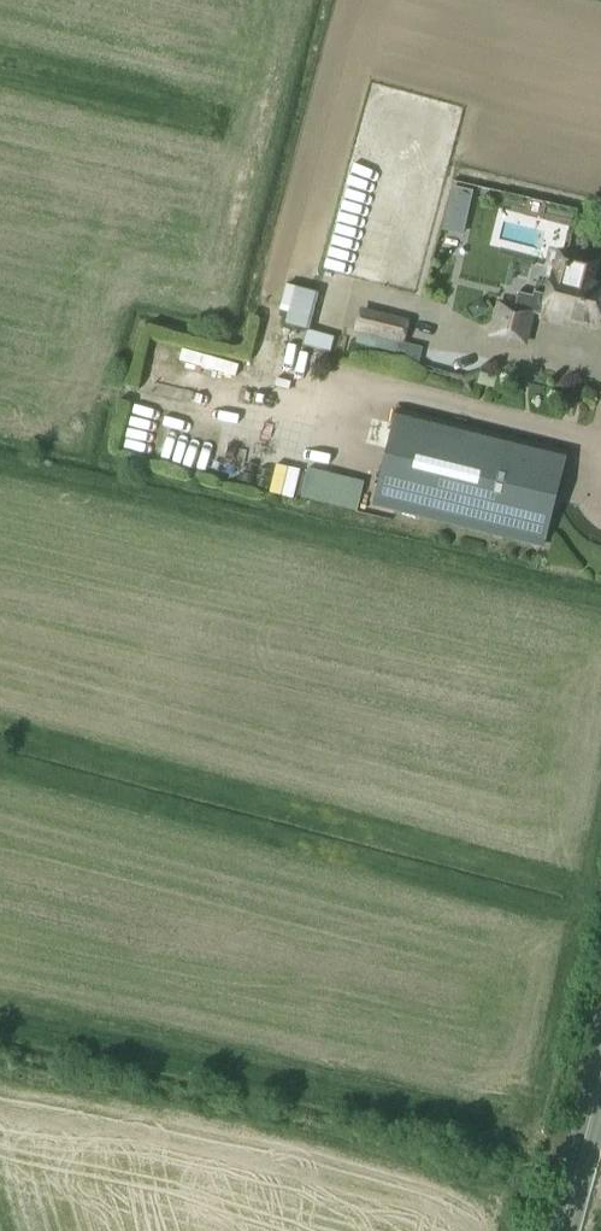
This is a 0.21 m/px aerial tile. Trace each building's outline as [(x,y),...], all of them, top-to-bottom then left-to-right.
[(467,214),(472,194),(452,189),(447,209),(467,214)] [(493,337),(523,344),(530,315),(544,318),(544,319),(564,324),(565,321),(596,329),(600,310),(600,290),(590,287),(596,263),(559,254),(549,298),(534,294),(533,298),(518,295),(514,310),(501,307),(493,337)] [(295,288),(285,326),(306,332),(302,347),(331,355),(335,339),(308,332),(317,294),(295,288)] [(410,321),(360,310),(354,335),(399,345),(397,353),(406,355),(408,346),(404,345),(410,321)] [(540,549),(564,453),(401,412),(377,508),(540,549)]
